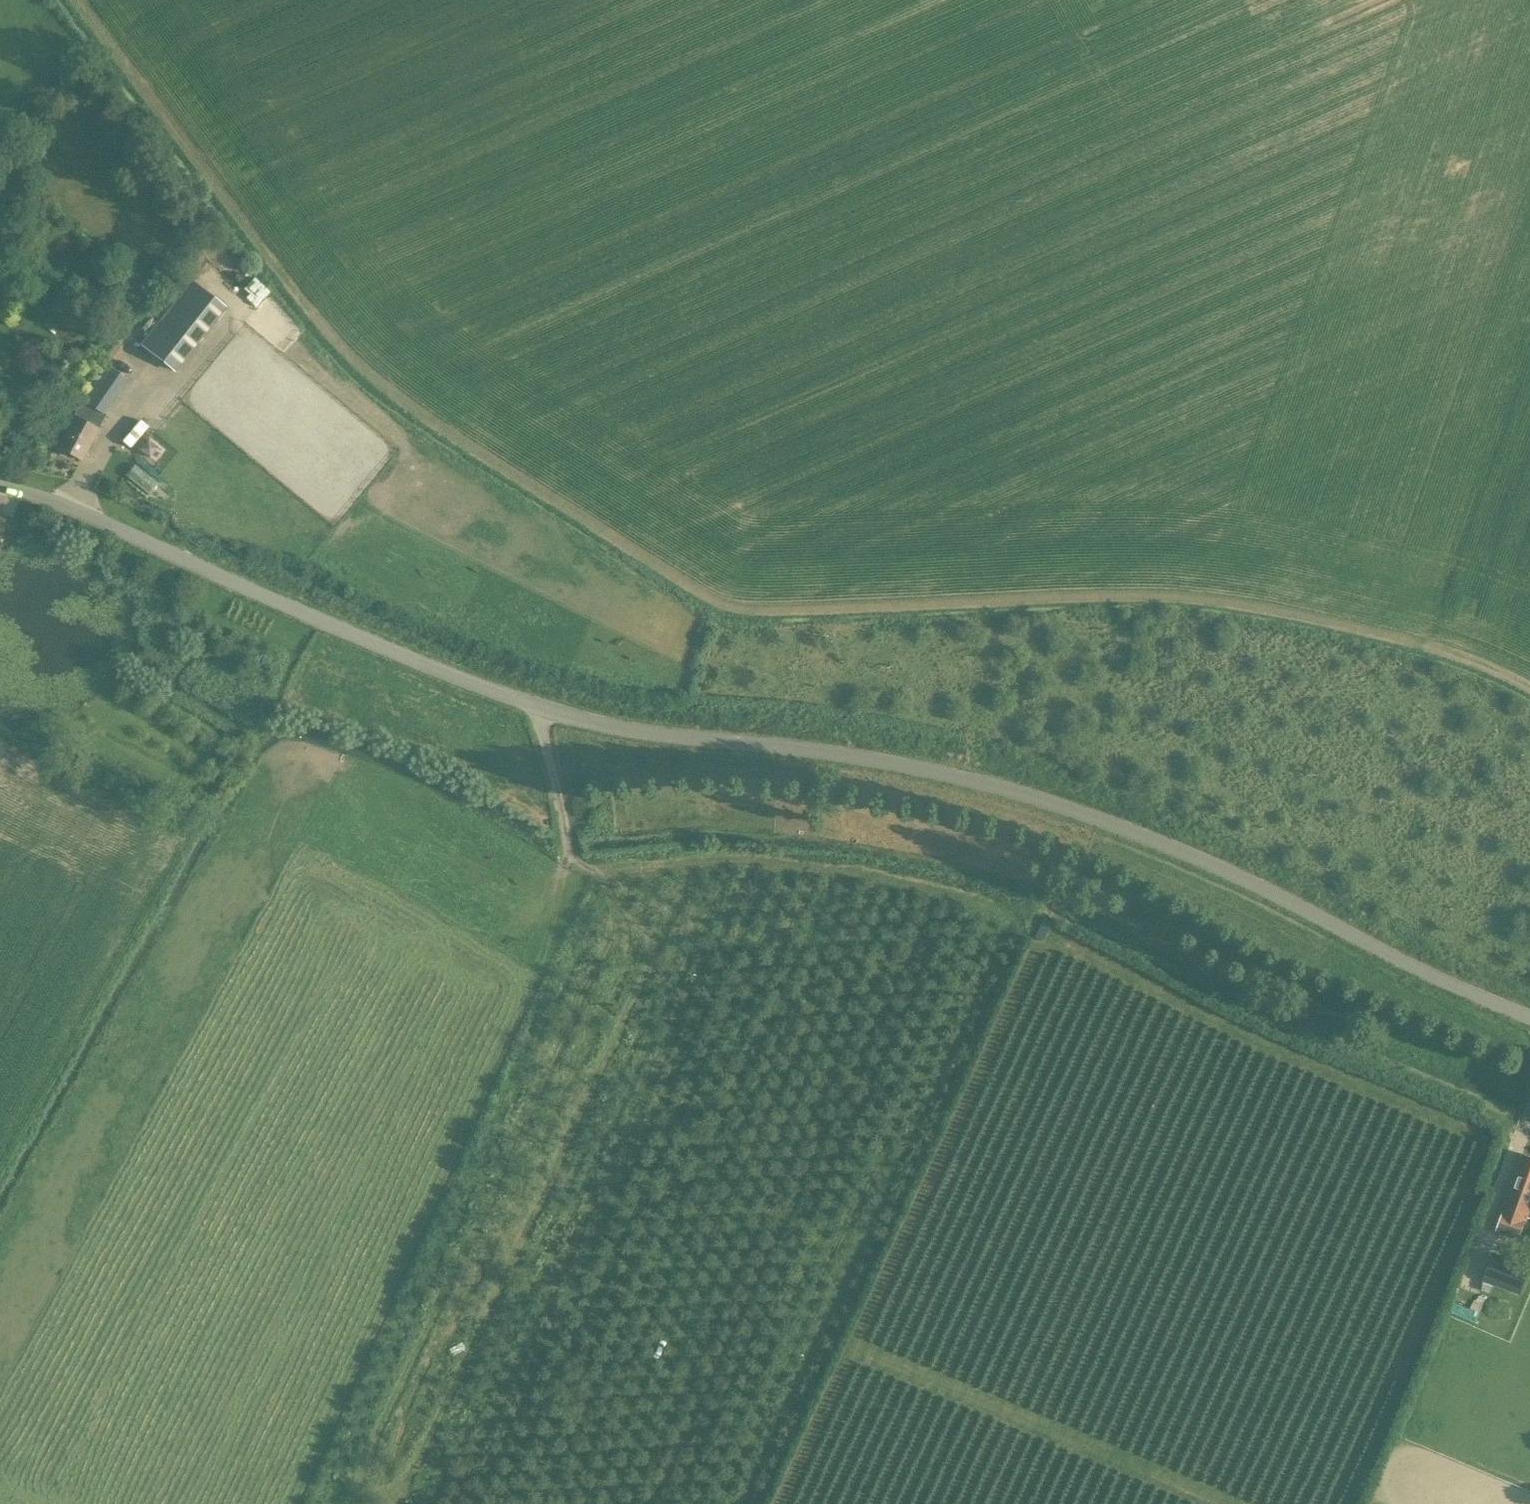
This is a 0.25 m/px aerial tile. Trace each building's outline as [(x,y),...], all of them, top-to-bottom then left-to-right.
[(135,365),(163,390),(222,324),(189,295),(135,365)] [(93,379),(81,400),(74,416),(73,416),(57,446),(82,460),(98,429),(99,430),(107,414),(97,409),(107,387),(93,379)] [(1523,1154),(1497,1230),(1518,1237),(1529,1205),(1529,1156),(1523,1154)] [(1493,1258),(1484,1283),(1520,1298),(1529,1273),(1529,1272),(1493,1258)]
